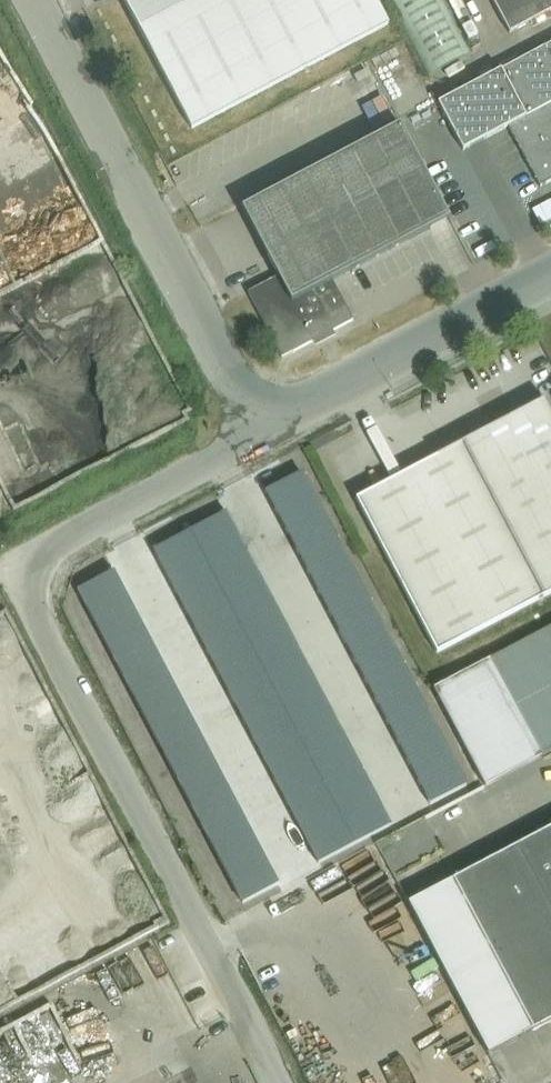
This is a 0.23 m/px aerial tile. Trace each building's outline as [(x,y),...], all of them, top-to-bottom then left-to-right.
[(192,129),(389,25),(376,0),(123,0),(192,129)] [(429,77),(471,54),(443,0),(388,0),(429,77)] [(509,33),(550,11),(550,0),(492,0),(509,33)] [(438,104),(463,151),(508,127),(541,187),(550,182),(550,44),(438,104)] [(247,293),(283,356),(354,319),(333,279),(449,218),(400,124),(241,208),(277,277),(247,293)] [(550,594),(550,411),(546,401),(357,500),(437,653),(550,594)] [(302,475),(267,493),(278,513),(313,495),(302,475)] [(313,495),(278,513),(289,533),(323,515),(313,495)] [(226,515),(191,533),(212,574),(247,555),(226,515)] [(323,515),(289,533),(299,553),(334,535),(323,515)] [(191,533),(156,552),(177,592),(212,574),(191,533)] [(334,535),(299,553),(310,573),(344,555),(334,535)] [(247,555),(212,574),(223,593),(257,575),(247,555)] [(344,555),(310,573),(320,593),(355,575),(344,555)] [(88,610),(125,591),(114,571),(78,590),(88,610)] [(212,574),(177,592),(188,612),(223,593),(212,574)] [(257,575),(223,593),(233,613),(268,595),(257,575)] [(355,575),(320,593),(331,613),(365,595),(355,575)] [(99,630),(135,611),(125,591),(88,610),(99,630)] [(223,593),(188,612),(198,632),(233,613),(223,593)] [(268,595),(233,613),(244,633),(278,615),(268,595)] [(365,595),(331,613),(341,633),(376,615),(365,595)] [(135,611),(99,630),(109,650),(146,631),(135,611)] [(233,613),(198,632),(209,652),(244,633),(233,613)] [(278,615),(244,633),(254,653),(289,635),(278,615)] [(376,615),(341,633),(356,661),(390,642),(376,615)] [(490,658),(434,687),(485,785),(541,756),(550,751),(550,626),(490,658)] [(109,650),(120,670),(157,651),(146,631),(109,650)] [(244,633),(209,652),(219,672),(254,653),(244,633)] [(289,635),(254,653),(265,673),(299,655),(289,635)] [(390,642),(356,661),(366,681),(401,662),(390,642)] [(167,671),(157,651),(120,670),(130,690),(167,671)] [(254,653),(219,672),(230,691),(265,673),(254,653)] [(299,655),(265,673),(279,701),(314,683),(299,655)] [(401,662),(366,681),(377,701),(411,682),(401,662)] [(141,710),(178,691),(167,671),(130,690),(141,710)] [(265,673),(230,691),(244,719),(279,701),(265,673)] [(411,682),(377,701),(387,720),(422,702),(411,682)] [(314,683),(279,701),(290,721),(324,703),(314,683)] [(178,691),(141,710),(152,730),(188,711),(178,691)] [(279,701),(244,719),(255,739),(290,721),(279,701)] [(422,702),(387,720),(389,723),(398,740),(432,722),(423,705),(422,702)] [(324,703),(290,721),(300,741),(335,722),(324,703)] [(206,744),(188,711),(152,730),(169,764),(206,744)] [(290,721),(255,739),(265,759),(300,741),(290,721)] [(335,722),(300,741),(311,761),(345,742),(335,722)] [(432,722),(398,740),(408,760),(443,742),(432,722)] [(300,741),(265,759),(276,779),(311,761),(300,741)] [(345,742),(311,761),(319,776),(321,781),(356,762),(353,758),(345,742)] [(443,742),(408,760),(419,780),(453,762),(443,742)] [(180,784),(216,764),(206,744),(169,764),(180,784)] [(311,761),(276,779),(284,794),(286,799),(321,781),(319,776),(311,761)] [(356,762),(321,781),(332,801),(366,782),(356,762)] [(453,762),(419,780),(429,800),(464,782),(453,762)] [(190,804),(227,784),(216,764),(180,784),(190,804)] [(321,781),(286,799),(297,819),(332,801),(321,781)] [(366,782),(332,801),(342,821),(377,802),(366,782)] [(201,824),(238,804),(227,784),(190,804),(201,824)] [(332,801),(297,819),(307,839),(342,821),(332,801)] [(377,802),(342,821),(353,840),(387,822),(377,802)] [(201,824),(211,844),(248,824),(238,804),(201,824)] [(342,821),(307,839),(318,859),(353,840),(342,821)] [(248,824),(211,844),(222,864),(259,845),(248,824)] [(489,1052),(550,1019),(550,826),(410,901),(489,1052)] [(222,864),(233,884),(269,865),(259,845),(222,864)] [(280,885),(269,865),(233,884),(243,904),(280,885)]
